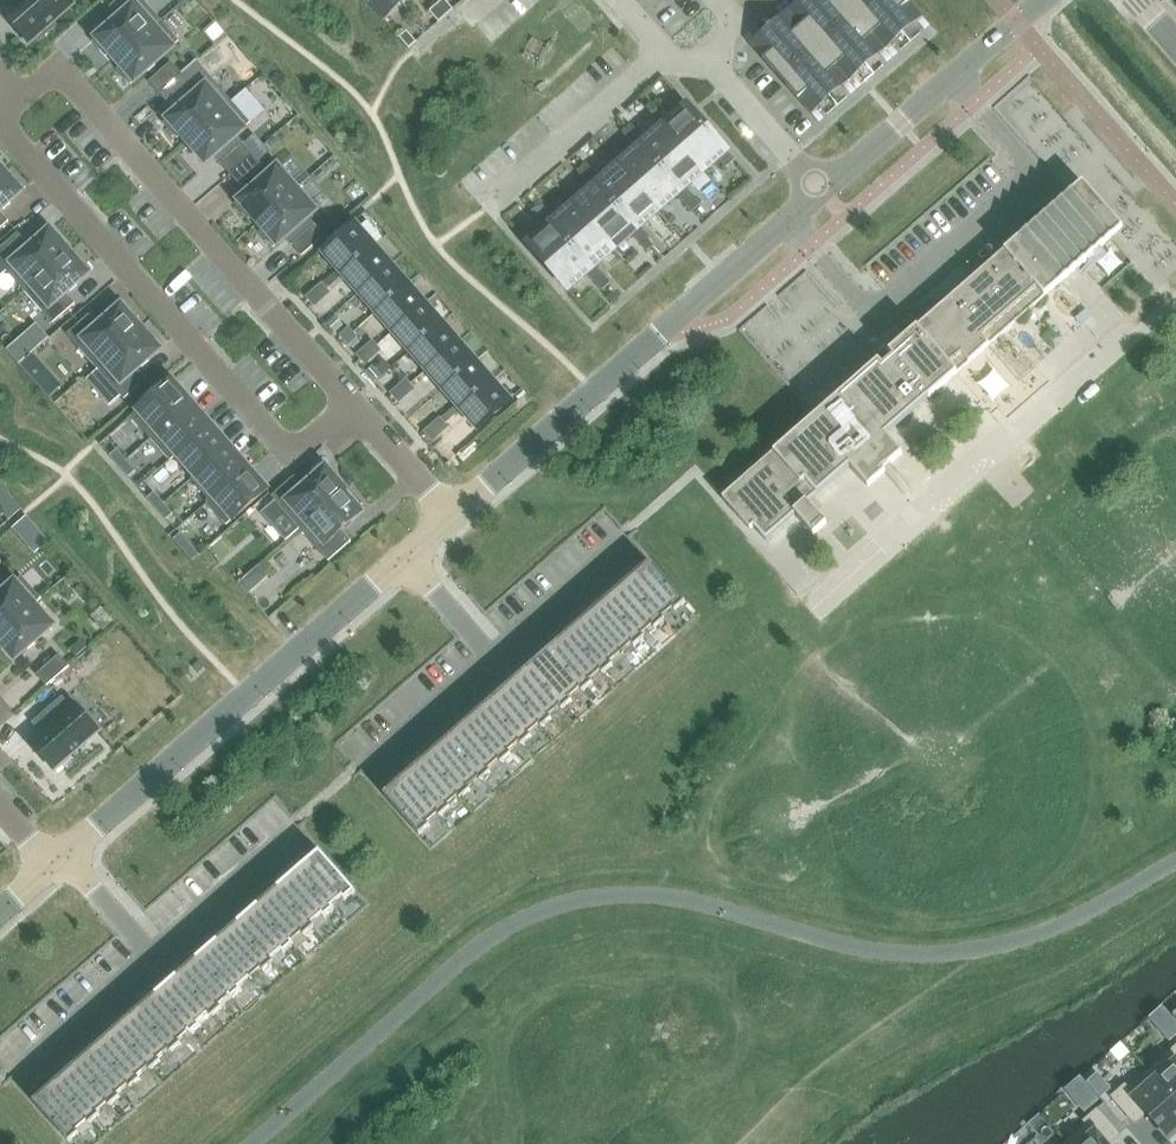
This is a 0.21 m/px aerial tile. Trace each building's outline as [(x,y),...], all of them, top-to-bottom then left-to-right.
[(36,38),(40,42),(57,26),(54,22),(75,4),(71,0),(20,0),(21,1),(4,16),(29,44),(36,38)] [(161,20),(143,0),(119,0),(110,8),(120,19),(94,41),(107,56),(111,52),(117,59),(161,20)] [(400,0),(367,0),(385,20),(404,4),(400,0)] [(446,16),(454,9),(446,0),(443,0),(437,5),(446,16)] [(788,11),(819,46),(837,30),(811,0),(801,0),(788,11)] [(837,30),(856,14),(844,0),(811,0),(837,30)] [(856,14),(872,0),(844,0),(856,14)] [(856,14),(887,49),(905,33),(876,0),(872,0),(856,14)] [(905,33),(923,17),(909,0),(876,0),(905,33)] [(439,22),(446,16),(437,5),(429,12),(439,22)] [(788,11),(770,27),(801,63),(819,46),(788,11)] [(856,14),(837,30),(868,65),(887,49),(856,14)] [(161,20),(117,59),(123,66),(119,70),(131,84),(180,42),(161,20)] [(751,44),(782,79),(801,63),(770,27),(751,44)] [(837,30),(819,46),(850,82),(868,65),(837,30)] [(400,37),(409,48),(417,42),(407,31),(400,37)] [(819,46),(801,63),(831,98),(850,82),(819,46)] [(182,74),(172,62),(150,82),(160,93),(182,74)] [(801,63),(782,79),(813,114),(831,98),(801,63)] [(182,74),(160,93),(170,105),(192,85),(182,74)] [(214,80),(165,123),(178,137),(182,134),(188,141),(232,102),(214,80)] [(672,105),(679,113),(687,105),(680,97),(672,105)] [(232,102),(188,141),(207,162),(214,156),(221,164),(244,144),(244,143),(237,135),(251,123),(232,102)] [(664,125),(684,149),(708,128),(687,105),(679,113),(664,125)] [(623,133),(630,141),(639,133),(632,125),(623,133)] [(642,145),(662,168),(684,149),(664,125),(646,141),(642,145)] [(705,172),(719,159),(728,151),(708,128),(684,149),(705,172)] [(630,141),(637,149),(642,145),(646,141),(639,133),(630,141)] [(244,144),(221,164),(231,175),(254,155),(244,144)] [(619,165),(640,188),(662,168),(642,145),(637,149),(619,165)] [(662,168),(682,192),(687,188),(705,172),(684,149),(662,168)] [(719,159),(727,167),(735,160),(728,151),(719,159)] [(254,155),(231,175),(241,186),(264,167),(254,155)] [(281,165),(237,204),(249,219),(253,215),(259,222),(300,186),(311,177),(293,155),(281,165)] [(578,172),(585,180),(594,172),(587,164),(578,172)] [(597,185),(617,208),(640,188),(619,165),(601,181),(597,185)] [(660,211),(678,195),(682,192),(662,168),(640,188),(660,211)] [(3,170),(0,173),(0,210),(25,188),(13,174),(9,177),(3,170)] [(585,180),(592,188),(597,185),(601,181),(594,172),(585,180)] [(300,186),(259,222),(265,229),(261,232),(274,247),(285,237),(292,245),(315,225),(316,225),(309,217),(319,208),(330,198),(311,177),(300,186)] [(574,204),(595,227),(617,208),(597,185),(592,188),(574,204)] [(617,208),(637,231),(642,227),(660,211),(640,188),(617,208)] [(678,195),(685,204),(694,196),(687,188),(682,192),(678,195)] [(754,526),(767,540),(796,515),(814,535),(827,524),(809,504),(850,467),(869,488),(886,473),(905,494),(912,488),(891,464),(903,454),(887,435),(1106,243),(1111,238),(1072,193),(1067,198),(1066,198),(892,350),(885,342),(883,344),(893,356),(866,380),(863,376),(723,498),(751,530),(754,526)] [(685,204),(692,212),(701,204),(694,196),(685,204)] [(533,211),(540,219),(549,212),(542,204),(533,211)] [(552,224),(572,247),(595,227),(574,204),(556,220),(552,224)] [(615,251),(633,235),(637,231),(617,208),(595,227),(615,251)] [(9,222),(0,212),(0,230),(9,222)] [(540,219),(547,228),(552,224),(556,220),(549,212),(540,219)] [(528,244),(549,267),(572,247),(552,224),(547,228),(528,244)] [(315,225),(292,245),(302,257),(325,237),(315,225)] [(325,254),(342,273),(374,245),(357,226),(325,254)] [(592,270),(597,266),(615,251),(595,227),(572,247),(592,270)] [(633,235),(640,243),(649,235),(642,227),(637,231),(633,235)] [(25,291),(69,252),(51,231),(32,247),(19,233),(0,250),(0,278),(7,271),(25,291)] [(640,243),(647,251),(656,244),(649,235),(640,243)] [(342,273),(359,293),(391,265),(374,245),(342,273)] [(569,291),(588,274),(592,270),(572,247),(549,267),(569,291)] [(69,252),(25,291),(53,324),(76,304),(66,293),(92,270),(79,256),(75,259),(69,252)] [(359,293),(376,312),(408,284),(391,265),(359,293)] [(588,274),(595,282),(604,275),(597,266),(592,270),(588,274)] [(595,282),(602,291),(611,283),(604,275),(595,282)] [(334,288),(344,279),(341,276),(331,285),(334,288)] [(376,312),(393,332),(425,304),(408,284),(376,312)] [(329,293),(322,285),(308,297),(315,305),(329,293)] [(90,315),(68,335),(96,367),(141,328),(135,321),(139,318),(126,303),(100,326),(90,315)] [(393,332),(410,351),(442,323),(425,304),(393,332)] [(1076,313),(1085,323),(1092,317),(1083,307),(1076,313)] [(344,325),(336,316),(327,324),(335,333),(344,325)] [(410,351),(427,370),(459,342),(442,323),(410,351)] [(35,324),(24,334),(37,349),(48,339),(35,324)] [(98,369),(87,379),(110,404),(121,395),(125,400),(147,380),(138,369),(160,350),(141,328),(96,367),(98,369)] [(342,336),(349,344),(356,337),(349,329),(342,336)] [(427,370),(444,390),(476,362),(459,342),(427,370)] [(380,351),(373,343),(359,355),(366,363),(380,351)] [(32,354),(20,364),(20,365),(32,379),(44,368),(32,354)] [(385,362),(369,376),(374,382),(390,368),(385,362)] [(444,390),(461,409),(493,381),(476,362),(444,390)] [(172,381),(132,417),(151,439),(192,403),(172,381)] [(393,394),(400,402),(414,389),(407,381),(393,394)] [(493,381),(461,409),(478,429),(510,401),(493,381)] [(192,403),(151,439),(171,461),(178,455),(177,454),(210,425),(192,403)] [(426,432),(434,440),(447,428),(440,420),(426,432)] [(229,446),(210,425),(177,454),(178,455),(196,475),(229,446)] [(248,468),(229,446),(196,475),(215,497),(248,468)] [(120,467),(127,460),(118,450),(110,456),(120,467)] [(136,471),(127,460),(120,467),(129,477),(136,471)] [(295,477),(272,497),(301,529),(345,490),(336,479),(338,477),(329,466),(304,488),(295,477)] [(211,500),(210,499),(207,502),(227,525),(267,490),(248,468),(215,497),(211,500)] [(0,488),(0,511),(9,521),(22,510),(8,494),(2,487),(0,488)] [(301,529),(329,562),(352,542),(342,531),(364,512),(345,490),(301,529)] [(157,509),(164,503),(155,492),(148,499),(157,509)] [(166,520),(174,514),(164,503),(157,509),(166,520)] [(193,561),(200,555),(181,533),(174,540),(193,561)] [(650,562),(630,579),(665,620),(686,602),(650,562)] [(248,575),(238,583),(248,595),(258,586),(248,575)] [(34,604),(35,605),(42,599),(22,577),(9,588),(0,578),(0,634),(34,604)] [(630,579),(609,597),(645,638),(665,620),(630,579)] [(609,597),(589,615),(624,656),(645,638),(609,597)] [(0,634),(0,641),(15,658),(53,626),(35,605),(34,604),(0,634)] [(589,615),(568,633),(604,674),(624,656),(589,615)] [(568,633),(548,651),(583,692),(604,674),(568,633)] [(81,642),(72,650),(78,657),(87,649),(81,642)] [(548,651),(527,669),(563,710),(583,692),(548,651)] [(70,667),(60,655),(37,675),(47,686),(70,667)] [(205,665),(199,659),(192,665),(198,672),(205,665)] [(527,669),(507,687),(542,728),(563,710),(527,669)] [(507,687),(487,705),(522,746),(542,728),(507,687)] [(42,735),(31,745),(54,770),(96,733),(74,707),(70,710),(61,700),(32,725),(42,735)] [(487,705),(466,723),(502,763),(522,746),(487,705)] [(466,723),(446,741),(481,781),(502,763),(466,723)] [(446,741),(425,759),(461,799),(481,781),(446,741)] [(425,759),(405,777),(440,817),(461,799),(425,759)] [(440,817),(405,777),(384,794),(420,835),(440,817)] [(320,851),(300,869),(335,909),(356,891),(320,851)] [(300,869),(279,887),(315,927),(335,909),(300,869)] [(279,887),(259,904),(294,945),(315,927),(279,887)] [(259,904),(238,922),(274,963),(294,945),(259,904)] [(238,922),(218,940),(253,981),(274,963),(238,922)] [(218,940),(197,958),(233,999),(253,981),(218,940)] [(197,958),(177,976),(213,1017),(233,999),(197,958)] [(177,976),(157,994),(192,1035),(213,1017),(177,976)] [(157,994),(136,1012),(172,1053),(192,1035),(157,994)] [(136,1012),(116,1030),(151,1070),(172,1053),(136,1012)] [(116,1030),(95,1048),(131,1088),(151,1070),(116,1030)] [(1149,1071),(1175,1103),(1175,1047),(1149,1071)] [(95,1048),(75,1066),(110,1106),(131,1088),(95,1048)] [(75,1066),(54,1084),(90,1124),(110,1106),(75,1066)] [(1112,1097),(1135,1123),(1135,1122),(1136,1123),(1147,1113),(1146,1113),(1147,1112),(1150,1116),(1149,1117),(1150,1118),(1151,1117),(1157,1124),(1156,1125),(1157,1126),(1158,1125),(1170,1138),(1175,1133),(1175,1103),(1149,1071),(1129,1089),(1126,1085),(1112,1097)] [(1097,1074),(1087,1082),(1099,1096),(1109,1088),(1097,1074)] [(90,1124),(54,1084),(34,1101),(69,1142),(90,1124)] [(1068,1142),(1069,1143),(1112,1143),(1120,1137),(1120,1136),(1121,1136),(1126,1130),(1104,1104),(1098,1109),(1084,1121),(1087,1125),(1068,1142)]
